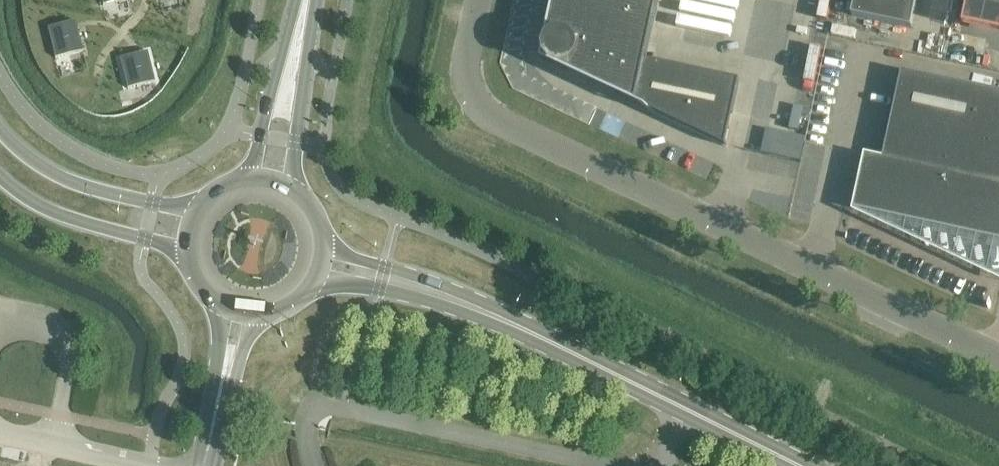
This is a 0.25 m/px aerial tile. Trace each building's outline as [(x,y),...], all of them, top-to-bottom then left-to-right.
[(725,147),(739,81),(644,61),(658,0),(554,0),(541,61),(725,147)] [(911,30),(917,0),(854,0),(851,17),(911,30)] [(966,15),(998,22),(998,0),(969,0),(966,15)] [(74,22),(48,29),(56,59),(82,53),(74,22)] [(147,54),(121,60),(128,91),(154,85),(147,54)] [(998,242),(998,93),(901,72),(882,159),(864,155),(852,210),(998,242)]
